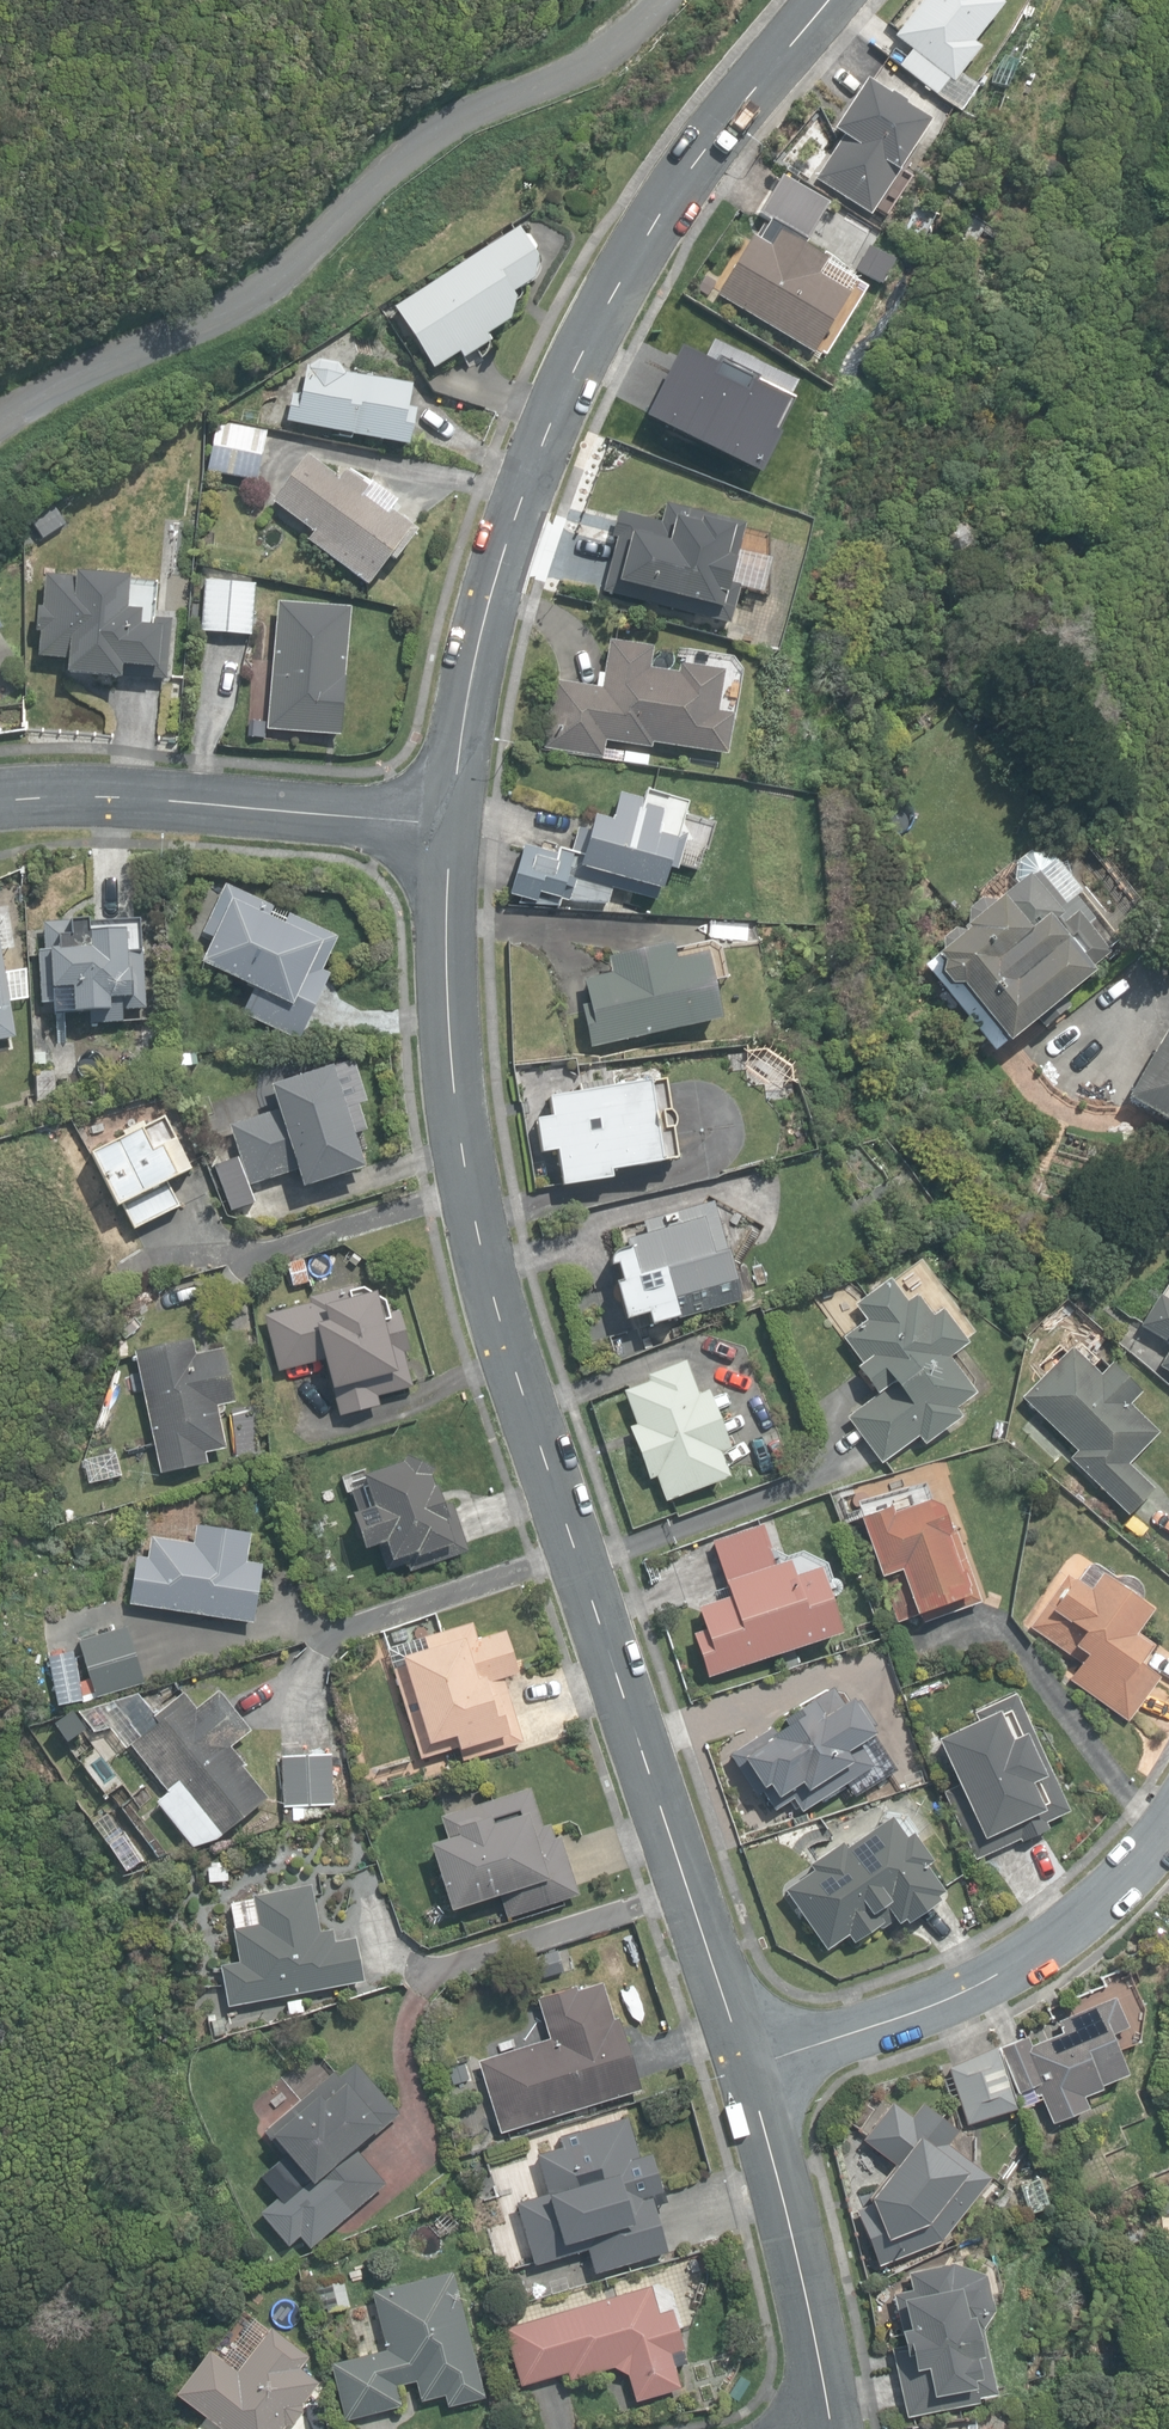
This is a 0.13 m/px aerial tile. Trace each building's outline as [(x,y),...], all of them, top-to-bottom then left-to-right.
[(935,96),(948,80),(953,84),(980,49),(973,44),(1003,6),(997,2),(998,0),(924,0),(894,37),(911,51),(898,67),(935,96)] [(815,180),(870,217),(901,170),(899,169),(927,125),(903,108),(904,106),(890,97),(889,99),(866,83),(833,132),(843,139),(815,180)] [(769,243),(751,233),(715,293),(813,350),(847,292),(816,274),(828,254),(779,226),(769,243)] [(394,308),(433,370),(460,352),(465,360),(492,342),(487,336),(509,322),(516,301),(512,295),(532,282),(537,259),(518,228),(394,308)] [(643,418),(749,485),(766,459),(760,456),(788,412),(768,399),(781,378),(747,357),(720,399),(674,370),(643,418)] [(286,421),(407,446),(413,412),(406,411),(410,388),(343,374),(338,364),(318,360),(310,368),(306,367),(300,396),(291,395),(286,421)] [(208,471),(257,481),(268,431),(219,421),(208,471)] [(307,539),(368,586),(389,559),(395,563),(417,534),(379,504),(376,508),(364,499),(371,490),(346,471),(339,480),(307,456),(273,501),(313,532),(307,539)] [(658,521),(615,511),(600,589),(626,599),(629,586),(719,611),(733,559),(724,556),(725,545),(738,548),(743,525),(662,502),(658,521)] [(945,559),(962,560),(972,549),(972,530),(960,522),(944,522),(935,533),(935,549),(945,559)] [(199,549),(213,550),(214,533),(201,532),(199,549)] [(168,680),(172,619),(154,618),(154,627),(137,625),(138,610),(125,608),(128,574),(71,570),(70,575),(42,573),(39,608),(34,608),(32,634),(35,634),(33,658),(63,660),(62,672),(168,680)] [(253,582),(205,578),(200,630),(249,634),(253,582)] [(346,607),(276,601),(267,722),(337,728),(346,607)] [(0,606),(0,629),(10,622),(0,606)] [(649,643),(607,637),(600,684),(552,677),(541,745),(601,754),(603,737),(725,756),(732,711),(714,709),(720,668),(678,661),(676,670),(646,666),(649,643)] [(521,846),(508,896),(558,909),(562,896),(606,907),(613,879),(660,891),(666,867),(677,870),(686,835),(680,834),(687,803),(645,792),(643,799),(619,793),(612,820),(589,814),(579,853),(557,847),(556,855),(521,846)] [(1078,894),(1047,854),(1028,850),(1013,863),(1012,878),(1016,883),(992,903),(978,901),(967,911),(967,924),(962,928),(964,931),(933,956),(923,969),(931,976),(930,985),(938,995),(949,996),(994,1057),(1034,1020),(1042,1029),(1068,1008),(1060,998),(1089,975),(1086,970),(1106,954),(1085,928),(1091,923),(1073,899),(1078,894)] [(243,1013),(298,1040),(329,973),(322,970),(337,938),(288,914),(282,926),(267,919),(272,908),(225,885),(202,932),(213,938),(200,963),(254,990),(243,1013)] [(90,1013),(91,1022),(122,1022),(122,1009),(147,1009),(144,918),(90,920),(90,919),(71,919),(72,922),(43,922),(43,950),(44,1002),(54,1002),(55,1014),(90,1013)] [(581,1006),(591,1048),(719,1019),(705,954),(675,960),(671,945),(608,959),(611,973),(583,980),(588,1004),(581,1006)] [(16,1035),(0,951),(0,1037),(16,1035)] [(1168,1122),(1168,1025),(1165,1023),(1123,1095),(1168,1122)] [(33,1052),(35,1065),(47,1063),(44,1050),(33,1052)] [(297,1170),(302,1187),(363,1168),(352,1134),(361,1131),(351,1098),(342,1101),(331,1066),(270,1086),(277,1109),(228,1125),(248,1186),(297,1170)] [(55,1099),(53,1072),(35,1073),(36,1099),(55,1099)] [(556,1150),(561,1185),(609,1178),(607,1169),(675,1159),(671,1131),(672,1130),(673,1129),(674,1126),(674,1124),(674,1121),(674,1119),(673,1116),(673,1114),(671,1112),(669,1110),(667,1109),(663,1080),(649,1082),(548,1099),(551,1117),(535,1119),(541,1152),(556,1150)] [(196,1196),(157,1118),(76,1158),(103,1210),(111,1206),(124,1232),(196,1196)] [(644,1308),(649,1327),(735,1302),(729,1282),(733,1276),(730,1265),(731,1263),(732,1262),(733,1260),(733,1258),(734,1256),(734,1254),(734,1253),(734,1251),(733,1249),(732,1247),(732,1245),(730,1243),(729,1242),(728,1241),(726,1240),(725,1239),(723,1238),(722,1237),(719,1228),(712,1225),(707,1206),(622,1230),(627,1249),(616,1252),(615,1253),(613,1254),(612,1255),(611,1257),(610,1259),(609,1262),(609,1264),(609,1266),(609,1267),(614,1266),(619,1282),(614,1283),(619,1301),(619,1303),(620,1304),(622,1306),(623,1307),(625,1309),(627,1310),(629,1310),(631,1311),(632,1311),(634,1310),(635,1310),(644,1308)] [(845,1416),(881,1464),(919,1436),(924,1444),(960,1417),(954,1409),(975,1394),(947,1357),(966,1343),(940,1308),(930,1316),(914,1294),(905,1301),(888,1278),(855,1303),(865,1318),(841,1336),(861,1363),(856,1366),(876,1393),(845,1416)] [(323,1359),(339,1415),(380,1404),(378,1396),(412,1387),(403,1353),(410,1352),(398,1310),(389,1312),(385,1298),(359,1283),(305,1298),(307,1303),(263,1316),(279,1372),(323,1359)] [(1157,1293),(1138,1325),(1168,1344),(1168,1301),(1157,1293)] [(178,1338),(121,1356),(148,1481),(196,1467),(194,1457),(211,1454),(204,1408),(221,1405),(212,1350),(184,1356),(178,1338)] [(1168,1372),(1168,1347),(1158,1365),(1168,1372)] [(1069,1458),(1128,1515),(1153,1489),(1127,1464),(1157,1432),(1128,1404),(1139,1392),(1109,1364),(1098,1376),(1069,1348),(1021,1398),(1076,1450),(1069,1458)] [(655,1476),(664,1502),(728,1477),(718,1452),(728,1448),(706,1391),(695,1395),(683,1362),(646,1376),(649,1382),(623,1392),(635,1425),(629,1427),(648,1479),(655,1476)] [(377,1545),(385,1570),(407,1564),(408,1570),(468,1552),(453,1501),(444,1503),(438,1483),(434,1484),(431,1475),(434,1468),(404,1452),(402,1462),(362,1474),(366,1487),(352,1491),(358,1512),(352,1514),(355,1523),(353,1524),(359,1542),(361,1541),(363,1549),(377,1545)] [(918,1611),(923,1622),(979,1602),(953,1531),(946,1534),(936,1505),(928,1502),(889,1516),(887,1509),(861,1518),(898,1618),(918,1611)] [(238,1533),(186,1526),(181,1541),(140,1544),(134,1562),(118,1564),(113,1601),(238,1619),(251,1559),(233,1556),(238,1533)] [(693,1634),(707,1677),(840,1632),(818,1568),(793,1576),(788,1561),(725,1582),(730,1597),(697,1608),(705,1630),(693,1634)] [(1069,1679),(1127,1720),(1157,1677),(1139,1664),(1142,1660),(1145,1656),(1152,1646),(1134,1632),(1149,1610),(1099,1574),(1088,1590),(1066,1574),(1029,1627),(1080,1663),(1069,1679)] [(454,1748),(460,1764),(524,1743),(504,1680),(520,1675),(505,1629),(477,1638),(472,1622),(387,1650),(422,1758),(454,1748)] [(94,1697),(143,1682),(126,1624),(76,1639),(94,1697)] [(74,1651),(48,1655),(57,1705),(82,1701),(74,1651)] [(792,1798),(800,1811),(845,1783),(853,1797),(894,1771),(869,1731),(874,1728),(856,1699),(843,1708),(830,1687),(783,1718),(787,1725),(774,1733),(771,1728),(729,1754),(756,1796),(762,1792),(773,1810),(792,1798)] [(185,1795),(217,1835),(266,1796),(242,1765),(245,1763),(231,1745),(251,1730),(218,1688),(195,1707),(183,1691),(153,1714),(160,1722),(130,1746),(176,1803),(185,1795)] [(943,1792),(974,1859),(1020,1838),(1021,1841),(1048,1828),(1045,1822),(1067,1811),(1013,1694),(974,1713),(978,1721),(936,1740),(957,1785),(943,1792)] [(77,1732),(63,1714),(55,1720),(69,1739),(77,1732)] [(316,1815),(315,1806),(333,1805),(331,1755),(280,1757),(283,1808),(290,1807),(291,1820),(316,1815)] [(500,1894),(507,1916),(575,1895),(557,1838),(553,1839),(548,1825),(541,1827),(529,1789),(441,1817),(447,1838),(430,1843),(451,1909),(500,1894)] [(94,1823),(126,1869),(142,1859),(124,1832),(121,1834),(108,1814),(94,1823)] [(784,1887),(827,1948),(847,1934),(853,1942),(879,1923),(881,1927),(892,1919),(895,1923),(903,1918),(906,1922),(939,1899),(936,1896),(943,1891),(925,1866),(930,1861),(909,1831),(903,1836),(889,1815),(843,1847),(839,1841),(808,1863),(811,1868),(784,1887)] [(218,1882),(226,1877),(225,1868),(216,1864),(209,1870),(210,1878),(218,1882)] [(219,1965),(227,2005),(364,1980),(356,1935),(334,1939),(332,1930),(320,1932),(311,1883),(253,1894),(254,1898),(231,1903),(235,1927),(232,1927),(239,1962),(219,1965)] [(478,2060),(500,2132),(639,2089),(617,2018),(612,2019),(601,1983),(576,1990),(575,1987),(537,1998),(550,2038),(478,2060)] [(287,2011),(302,2009),(300,1995),(285,1998),(287,2011)] [(1039,2094),(1051,2122),(1086,2107),(1081,2097),(1099,2089),(1098,2085),(1125,2074),(1108,2034),(1124,2027),(1112,1998),(1057,2022),(1061,2033),(1030,2046),(1026,2037),(1000,2049),(1018,2092),(1031,2086),(1035,2096),(1039,2094)] [(439,2051),(451,2048),(446,2030),(434,2033),(439,2051)] [(946,2063),(967,2123),(1017,2106),(996,2045),(946,2063)] [(300,2235),(310,2246),(387,2182),(355,2146),(397,2111),(355,2062),(339,2075),(335,2070),(262,2130),(283,2155),(260,2174),(279,2196),(261,2211),(289,2245),(300,2235)] [(1020,2108),(1030,2103),(1026,2093),(1015,2098),(1020,2108)] [(911,2118),(889,2103),(862,2143),(893,2165),(872,2196),(878,2212),(859,2218),(876,2265),(940,2243),(988,2175),(946,2146),(957,2130),(920,2104),(911,2118)] [(639,2157),(628,2118),(559,2137),(562,2147),(535,2154),(546,2194),(515,2203),(532,2265),(587,2250),(593,2272),(666,2252),(653,2206),(665,2202),(652,2154),(639,2157)] [(1028,2212),(1048,2206),(1040,2179),(1020,2185),(1028,2212)] [(891,2347),(906,2416),(975,2400),(974,2396),(993,2392),(979,2327),(990,2308),(982,2273),(955,2279),(951,2262),(907,2272),(911,2288),(892,2292),(904,2344),(891,2347)] [(449,2268),(363,2284),(376,2345),(321,2360),(335,2417),(395,2406),(390,2385),(406,2379),(414,2397),(438,2392),(441,2405),(480,2394),(449,2268)] [(352,2305),(344,2277),(305,2288),(313,2317),(352,2305)] [(628,2374),(635,2399),(680,2386),(670,2353),(682,2349),(671,2310),(658,2313),(650,2285),(504,2328),(520,2385),(567,2371),(569,2378),(612,2366),(628,2374)] [(285,2424),(293,2423),(302,2411),(301,2404),(318,2382),(299,2367),(308,2355),(270,2326),(237,2370),(209,2349),(176,2392),(224,2428),(282,2428),(285,2424)]
